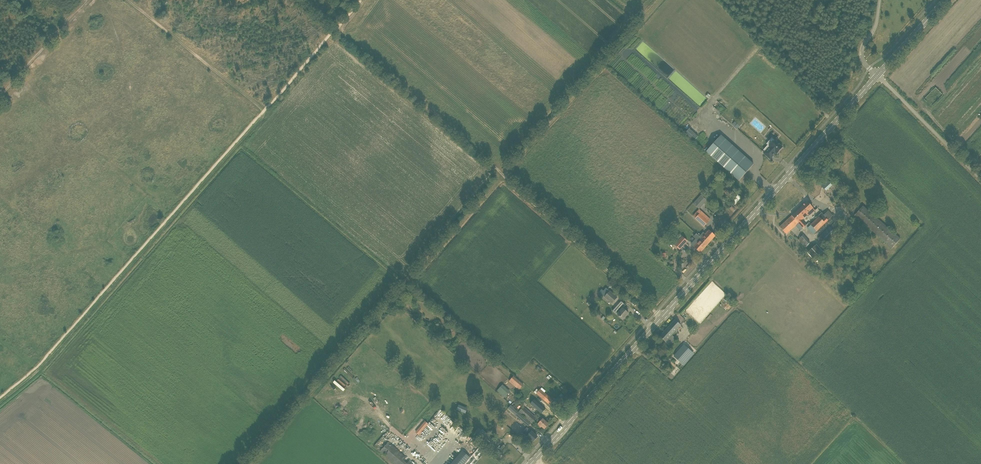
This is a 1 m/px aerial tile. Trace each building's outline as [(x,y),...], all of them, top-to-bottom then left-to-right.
[(943,95),(939,91),(936,87),(924,99),(931,106),(943,95)] [(694,141),(699,136),(690,128),(685,133),(694,141)] [(706,152),(739,181),(754,164),(721,135),(706,152)] [(770,159),(778,150),(779,151),(783,147),(775,140),(769,147),(764,153),(770,159)] [(822,186),(823,187),(826,191),(832,185),(828,180),(822,186)] [(701,195),(693,203),(699,209),(709,199),(703,193),(701,195)] [(807,213),(813,207),(807,201),(780,227),(786,234),(798,223),(803,228),(806,225),(801,220),(808,214),(807,213)] [(863,206),(854,216),(892,248),(900,239),(863,206)] [(817,217),(818,218),(808,228),(813,234),(833,215),(828,210),(823,215),(821,213),(817,217)] [(710,220),(701,212),(695,218),(704,226),(710,220)] [(836,233),(829,227),(817,239),(824,245),(836,233)] [(703,232),(699,236),(707,244),(715,235),(709,230),(706,234),(703,232)] [(672,242),(675,245),(679,241),(688,249),(692,245),(683,236),(680,234),(672,242)] [(699,241),(694,247),(700,252),(707,244),(699,236),(697,234),(694,237),(699,241)] [(803,234),(798,239),(805,247),(810,242),(803,234)] [(824,254),(816,245),(807,253),(815,262),(822,256),(825,259),(828,257),(825,254),(824,254)] [(601,290),(599,292),(604,297),(610,291),(606,288),(603,291),(602,290),(602,289),(601,290)] [(618,297),(610,291),(604,297),(612,304),(618,297)] [(621,301),(616,307),(620,311),(617,314),(623,319),(629,313),(623,308),(626,305),(621,301)] [(675,320),(660,336),(666,342),(681,325),(675,320)] [(682,363),(692,352),(684,345),(674,357),(682,363)] [(519,391),(523,385),(513,377),(509,382),(519,391)] [(505,398),(510,392),(503,384),(497,391),(505,398)] [(553,400),(544,393),(546,391),(542,387),(537,394),(549,404),(553,400)] [(567,403),(571,399),(570,400),(564,395),(556,404),(559,406),(560,405),(563,408),(567,403)] [(530,403),(529,403),(541,413),(544,409),(545,409),(533,398),(533,399),(530,403)] [(458,404),(456,409),(466,413),(468,408),(458,404)] [(533,424),(537,418),(523,406),(522,408),(519,412),(533,424)] [(518,412),(515,415),(528,426),(531,423),(518,412)] [(445,425),(448,429),(455,423),(448,416),(439,424),(442,427),(445,425)] [(543,419),(540,421),(538,419),(535,422),(541,427),(542,426),(544,429),(549,424),(543,419)] [(425,422),(416,432),(419,434),(428,424),(425,422)] [(478,435),(484,440),(489,434),(483,429),(482,430),(479,427),(475,432),(478,435)] [(522,433),(526,437),(529,440),(530,439),(533,441),(538,437),(531,431),(527,427),(525,430),(522,433)] [(380,451),(394,463),(414,463),(388,442),(380,451)] [(470,458),(462,451),(451,463),(465,463),(470,458)]
